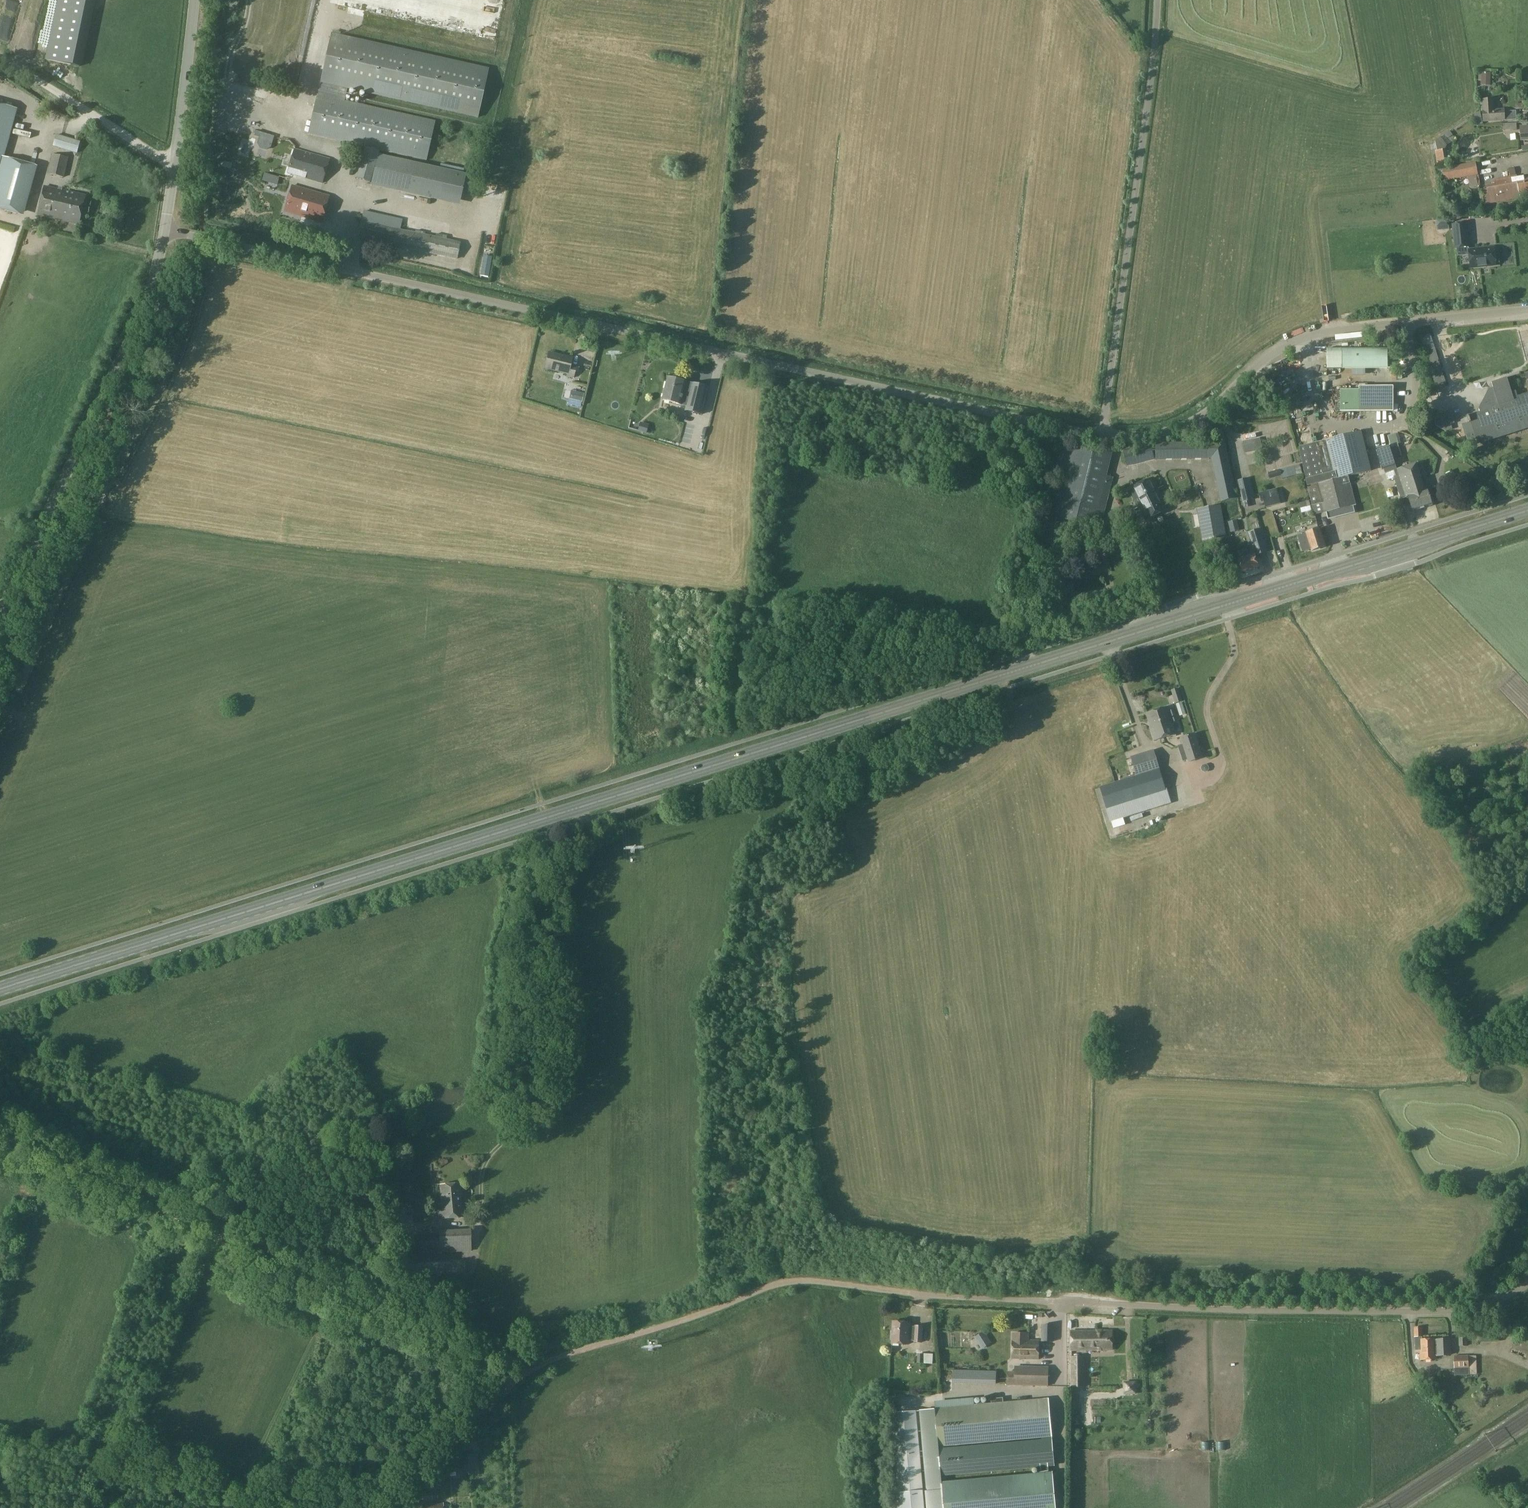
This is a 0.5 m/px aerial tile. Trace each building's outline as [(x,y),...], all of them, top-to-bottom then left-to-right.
[(93,0),(59,0),(46,60),(79,67),(93,0)] [(331,34),(320,84),(478,119),(489,69),(331,34)] [(1478,72),(1478,82),(1481,82),(1491,82),(1491,73),(1481,73),(1478,72)] [(378,150),(426,161),(435,121),(316,95),(308,135),(332,140),(364,148),(355,179),(370,182),(378,150)] [(1515,111),(1504,112),(1504,109),(1494,109),(1494,99),(1482,100),(1483,122),(1505,121),(1505,120),(1516,120),(1515,111)] [(0,105),(0,164),(1,160),(2,158),(15,110),(0,105)] [(1499,130),(1514,130),(1514,122),(1499,122),(1499,130)] [(13,128),(12,132),(26,136),(27,132),(13,128)] [(80,141),(56,135),(53,145),(77,152),(80,141)] [(294,149),(286,173),(322,184),(330,159),(294,149)] [(1437,163),(1450,161),(1449,156),(1447,156),(1446,149),(1435,151),(1437,163)] [(47,174),(64,178),(68,158),(51,155),(47,174)] [(378,156),(372,186),(460,205),(466,175),(378,156)] [(1,160),(0,164),(0,209),(23,215),(36,168),(2,158),(1,160)] [(1444,180),(1477,175),(1476,162),(1442,168),(1444,180)] [(258,171),(251,204),(263,207),(269,178),(266,178),(267,173),(258,171)] [(1476,176),(1470,177),(1471,187),(1478,186),(1476,176)] [(1510,180),(1511,188),(1518,187),(1519,195),(1519,194),(1520,198),(1520,201),(1527,199),(1527,177),(1517,179),(1511,180),(1510,180)] [(1487,190),(1479,191),(1481,204),(1520,198),(1519,194),(1519,195),(1518,187),(1511,188),(1510,180),(1495,182),(1495,185),(1487,186),(1487,190)] [(321,222),(329,197),(291,186),(284,212),(321,222)] [(78,224),(85,196),(44,187),(38,215),(78,224)] [(359,210),(370,211),(371,204),(360,202),(359,210)] [(1448,219),(1436,220),(1437,227),(1449,226),(1448,219)] [(361,221),(358,238),(456,260),(460,243),(361,221)] [(1453,225),(1455,248),(1469,247),(1466,223),(1453,225)] [(1495,265),(1494,248),(1469,250),(1471,268),(1495,265)] [(606,360),(616,360),(616,342),(607,342),(606,360)] [(1387,348),(1327,349),(1327,368),(1352,368),(1365,368),(1387,368),(1387,348)] [(549,353),(545,368),(567,374),(567,376),(573,377),(576,366),(570,365),(572,358),(549,353)] [(1446,386),(1443,375),(1433,378),(1436,389),(1446,386)] [(668,377),(662,400),(686,406),(685,411),(701,415),(708,387),(668,377)] [(1481,405),(1479,409),(1480,413),(1469,416),(1467,416),(1469,425),(1464,426),(1463,426),(1469,446),(1527,427),(1527,394),(1518,398),(1516,391),(1511,393),(1507,378),(1492,383),(1493,388),(1489,390),(1487,394),(1488,400),(1487,403),(1481,405)] [(1393,389),(1361,390),(1361,411),(1393,411),(1393,389)] [(1361,411),(1361,390),(1341,390),(1341,411),(1361,411)] [(571,391),(568,399),(582,402),(584,394),(571,391)] [(1442,417),(1438,418),(1434,420),(1436,426),(1446,432),(1452,430),(1451,425),(1450,422),(1443,424),(1442,417)] [(1386,433),(1389,447),(1399,444),(1396,431),(1386,433)] [(1314,515),(1315,515),(1324,513),(1326,513),(1328,520),(1355,513),(1353,506),(1356,505),(1350,483),(1349,477),(1371,471),(1361,432),(1299,447),(1306,483),(1312,508),(1314,515)] [(1255,446),(1261,445),(1260,438),(1244,440),(1245,452),(1256,451),(1255,446)] [(1045,515),(1101,529),(1114,477),(1107,476),(1113,452),(1063,441),(1045,515)] [(1384,441),(1375,443),(1376,450),(1385,449),(1384,441)] [(1210,451),(1156,451),(1156,459),(1212,458),(1221,502),(1237,498),(1225,443),(1210,443),(1210,451)] [(1152,447),(1123,454),(1126,466),(1155,459),(1152,447)] [(1389,466),(1396,464),(1391,449),(1375,454),(1380,469),(1389,466)] [(703,457),(701,467),(715,470),(717,460),(703,457)] [(1396,476),(1393,477),(1397,487),(1412,483),(1415,494),(1425,491),(1425,490),(1421,476),(1425,474),(1422,463),(1417,464),(1416,462),(1401,467),(1401,468),(1394,470),(1396,476)] [(1300,464),(1280,470),(1282,476),(1282,479),(1302,474),(1300,464)] [(1395,465),(1383,468),(1385,473),(1394,471),(1394,470),(1396,470),(1395,465)] [(1282,476),(1280,470),(1268,473),(1270,479),(1282,476)] [(1146,520),(1167,510),(1152,478),(1131,488),(1146,520)] [(1239,490),(1241,503),(1243,503),(1244,506),(1250,505),(1249,502),(1253,501),(1251,491),(1249,491),(1246,479),(1238,480),(1239,490)] [(1412,483),(1397,487),(1401,499),(1408,496),(1413,511),(1432,505),(1427,490),(1425,490),(1425,491),(1415,494),(1412,483)] [(1265,508),(1280,503),(1277,489),(1262,493),(1265,508)] [(1227,537),(1221,505),(1197,509),(1203,542),(1227,537)] [(1237,520),(1228,522),(1230,531),(1239,529),(1237,520)] [(1248,532),(1255,556),(1267,552),(1260,529),(1248,532)] [(1311,550),(1311,551),(1312,551),(1325,547),(1319,529),(1306,534),(1311,550)] [(1311,550),(1306,534),(1297,537),(1303,553),(1311,550)] [(1127,539),(1110,536),(1108,550),(1124,553),(1127,539)] [(683,548),(702,553),(704,547),(684,542),(683,548)] [(1255,555),(1248,557),(1246,549),(1238,552),(1240,559),(1238,560),(1242,572),(1258,567),(1255,555)] [(1202,690),(1202,681),(1189,681),(1189,690),(1202,690)] [(1178,688),(1171,690),(1175,702),(1182,700),(1178,688)] [(1173,711),(1169,712),(1167,707),(1146,714),(1155,740),(1176,733),(1171,719),(1176,717),(1173,711)] [(1178,745),(1184,762),(1188,760),(1189,763),(1202,759),(1194,732),(1180,737),(1182,744),(1178,745)] [(972,748),(962,756),(968,762),(977,754),(972,748)] [(1160,769),(1154,750),(1133,757),(1138,776),(1160,769)] [(1202,765),(1201,768),(1202,771),(1205,773),(1208,772),(1209,769),(1208,766),(1205,764),(1202,765)] [(1160,769),(1138,776),(1100,788),(1106,808),(1166,789),(1160,769)] [(1170,804),(1166,789),(1106,808),(1111,822),(1170,804)] [(1519,1066),(1527,1065),(1526,1056),(1518,1056),(1519,1066)] [(439,1220),(466,1217),(466,1210),(462,1210),(460,1184),(440,1186),(441,1205),(438,1205),(439,1220)] [(430,1193),(417,1194),(418,1202),(430,1202),(430,1193)] [(438,1253),(438,1231),(418,1232),(419,1254),(438,1253)] [(468,1267),(468,1258),(425,1259),(426,1269),(468,1267)] [(1067,1313),(1067,1323),(1113,1324),(1113,1314),(1067,1313)] [(923,1326),(910,1325),(910,1322),(893,1321),(891,1344),(908,1345),(909,1340),(914,1340),(914,1343),(922,1343),(923,1326)] [(1042,1325),(1041,1336),(1041,1342),(1054,1342),(1054,1325),(1042,1325)] [(1436,1359),(1436,1355),(1450,1354),(1449,1339),(1436,1339),(1436,1338),(1422,1339),(1422,1327),(1415,1327),(1415,1348),(1420,1347),(1420,1359),(1436,1359)] [(978,1347),(988,1342),(982,1330),(971,1336),(978,1347)] [(1112,1350),(1112,1331),(1071,1331),(1072,1351),(1112,1350)] [(1039,1341),(1028,1341),(1028,1334),(1013,1334),(1012,1359),(1039,1360),(1039,1341)] [(1459,1338),(1459,1346),(1467,1346),(1466,1338),(1459,1338)] [(1514,1342),(1510,1352),(1527,1360),(1527,1345),(1515,1340),(1514,1342)] [(1455,1369),(1469,1369),(1468,1356),(1454,1356),(1455,1369)] [(1085,1357),(1072,1357),(1072,1387),(1085,1387),(1085,1357)] [(1015,1366),(1014,1377),(1041,1377),(1041,1374),(1041,1367),(1015,1366)] [(992,1383),(992,1370),(946,1370),(946,1383),(992,1383)] [(1133,1380),(1121,1381),(1122,1393),(1134,1392),(1133,1380)] [(1047,1399),(936,1409),(939,1446),(1051,1436),(1047,1399)] [(942,1483),(942,1476),(939,1449),(939,1446),(936,1409),(919,1410),(928,1507),(944,1507),(942,1483)] [(916,1412),(892,1414),(900,1507),(925,1507),(916,1412)] [(942,1483),(944,1507),(1055,1507),(1052,1473),(1049,1473),(1048,1466),(1054,1466),(1051,1439),(939,1449),(942,1476),(1040,1467),(1041,1474),(942,1483)] [(464,1474),(472,1474),(471,1454),(463,1454),(464,1474)] [(450,1459),(437,1469),(442,1476),(444,1478),(449,1478),(450,1477),(450,1472),(456,1468),(456,1467),(450,1459)]
